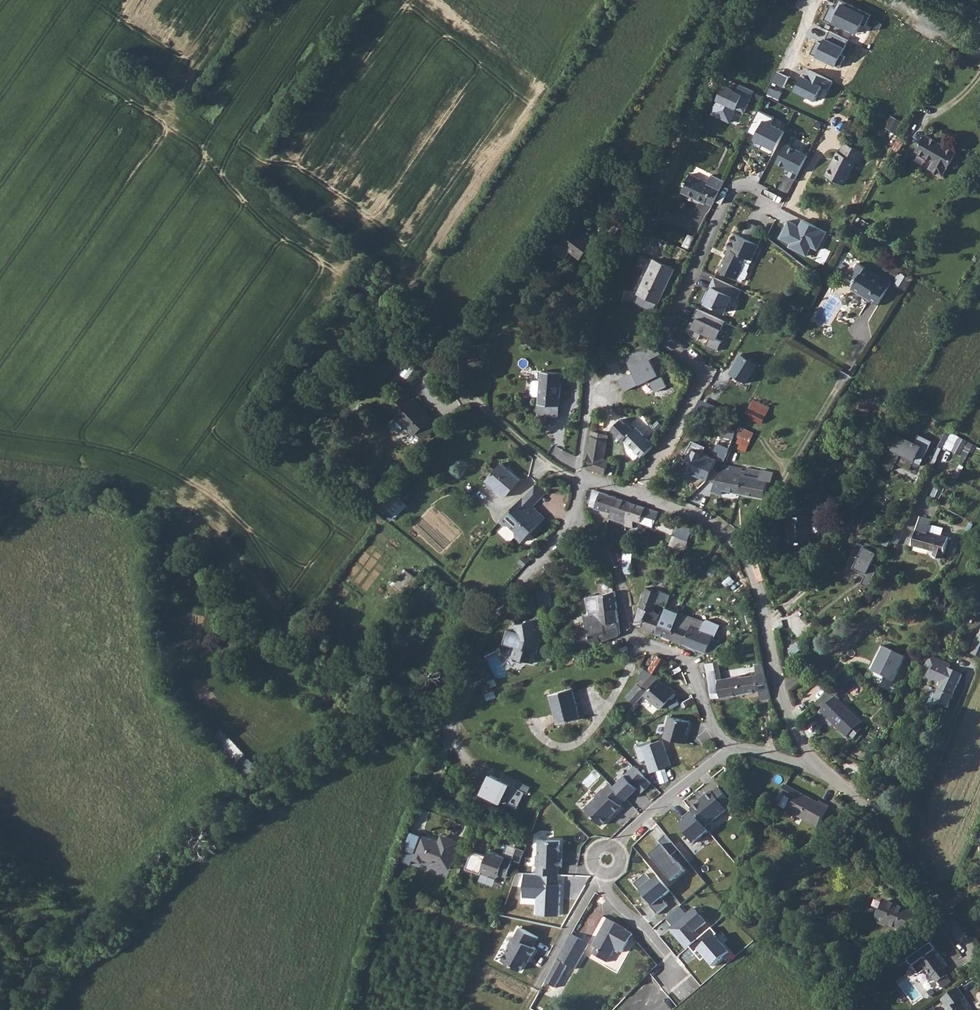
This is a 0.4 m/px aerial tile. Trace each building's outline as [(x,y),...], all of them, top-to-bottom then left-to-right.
[(870,15),(839,0),(835,9),(831,7),(825,20),(856,34),(861,24),(864,26),(870,15)] [(841,53),(847,41),(829,32),(825,41),(823,39),(820,45),(817,43),(811,54),(840,68),(846,56),(841,53)] [(827,90),(831,81),(809,71),(806,79),(799,76),(792,92),(813,101),(819,86),(827,90)] [(722,91),(711,115),(731,123),(742,100),(722,91)] [(757,136),(756,140),(776,150),(790,124),(759,110),(749,131),(757,136)] [(901,121),(893,116),(887,128),(896,132),(901,121)] [(957,151),(926,134),(917,151),(934,160),(930,168),(943,176),(957,151)] [(860,163),(865,153),(845,142),(840,152),(838,151),(826,175),(845,185),(857,162),(860,163)] [(789,143),(778,162),(795,171),(805,153),(789,143)] [(706,202),(713,205),(725,181),(712,175),(708,182),(691,174),(682,192),(706,203),(706,202)] [(789,221),(780,238),(790,243),(789,246),(808,255),(812,248),(819,252),(829,232),(803,220),(799,226),(789,221)] [(572,226),(559,243),(580,259),(593,242),(572,226)] [(738,278),(743,281),(743,279),(746,279),(749,273),(748,270),(752,260),(753,260),(760,244),(735,232),(727,248),(730,249),(719,270),(737,279),(738,278)] [(899,243),(890,237),(886,243),(895,249),(899,243)] [(649,271),(654,259),(642,254),(637,265),(649,271)] [(659,303),(675,269),(654,259),(649,271),(638,293),(639,294),(635,303),(654,311),(658,302),(659,303)] [(878,305),(892,283),(882,277),(882,278),(865,268),(866,267),(858,263),(852,274),(857,277),(855,280),(857,281),(854,285),(860,289),(861,294),(869,299),(869,300),(878,305)] [(904,290),(912,278),(901,271),(897,278),(900,280),(897,285),(904,290)] [(860,289),(854,285),(852,288),(861,294),(860,289)] [(733,294),(713,287),(706,303),(726,312),(733,294)] [(725,322),(698,309),(695,317),(697,318),(693,328),(711,337),(707,346),(717,350),(722,341),(717,338),(725,322)] [(650,342),(625,355),(632,369),(633,368),(635,371),(620,379),(625,391),(649,379),(656,392),(667,386),(660,372),(658,373),(651,359),(662,353),(650,342)] [(416,367),(410,362),(401,374),(407,379),(416,367)] [(539,404),(560,405),(562,373),(542,371),(541,381),(540,396),(539,404)] [(533,396),(540,396),(541,381),(534,380),(533,382),(532,394),(533,396)] [(750,389),(741,384),(724,416),(734,421),(739,411),(745,414),(758,387),(753,385),(750,389)] [(332,391),(328,388),(315,402),(319,405),(332,391)] [(397,415),(416,435),(417,433),(430,420),(432,419),(413,399),(412,401),(406,395),(393,408),(398,414),(397,415)] [(770,407),(754,399),(746,416),(762,423),(770,407)] [(560,405),(539,404),(539,414),(559,416),(560,405)] [(436,426),(430,420),(417,433),(423,439),(436,426)] [(624,439),(640,457),(651,448),(657,442),(651,434),(644,441),(629,423),(625,429),(628,434),(624,439)] [(754,432),(740,426),(737,434),(736,436),(739,438),(737,442),(741,444),(738,449),(746,452),(754,432)] [(730,445),(734,433),(724,430),(720,441),(730,445)] [(967,441),(946,430),(938,446),(942,448),(944,446),(960,454),(967,441)] [(591,431),(588,452),(604,459),(608,435),(591,431)] [(899,435),(891,451),(899,455),(901,451),(915,459),(913,462),(920,466),(933,441),(919,434),(915,443),(899,435)] [(683,469),(708,480),(717,460),(701,452),(704,447),(695,444),(693,449),(692,449),(683,469)] [(651,448),(640,457),(647,465),(657,456),(651,448)] [(588,468),(605,475),(609,460),(604,459),(588,452),(587,466),(587,467),(588,468)] [(521,480),(502,463),(487,480),(506,497),(521,480)] [(723,489),(739,492),(742,476),(740,475),(741,470),(742,468),(724,464),(712,491),(722,495),(723,489)] [(742,476),(739,492),(765,498),(769,481),(772,482),(774,472),(761,470),(747,467),(746,471),(745,475),(742,474),(742,476)] [(535,485),(526,494),(534,502),(531,504),(534,506),(545,494),(535,485)] [(611,513),(616,497),(593,489),(590,506),(611,513)] [(408,505),(394,492),(378,508),(389,518),(394,514),(396,516),(408,505)] [(515,506),(500,521),(505,525),(510,525),(516,531),(516,536),(522,542),(546,517),(541,513),(537,513),(535,510),(536,509),(534,506),(531,504),(534,502),(526,494),(515,506)] [(628,516),(631,502),(616,497),(611,513),(610,518),(626,523),(628,516)] [(626,523),(626,525),(634,528),(634,520),(641,522),(643,516),(656,520),(659,512),(631,502),(628,516),(626,523)] [(653,527),(656,520),(643,516),(641,522),(640,522),(653,527)] [(949,537),(942,535),(944,528),(931,524),(932,519),(920,516),(912,544),(935,550),(934,555),(944,558),(949,537)] [(688,541),(677,537),(673,546),(685,551),(688,541)] [(857,543),(847,563),(862,570),(860,573),(865,576),(862,583),(869,587),(879,566),(872,563),(879,549),(867,542),(864,546),(857,543)] [(625,573),(632,573),(632,559),(623,559),(623,567),(625,573)] [(417,577),(405,569),(394,584),(407,592),(417,577)] [(556,577),(549,579),(551,592),(559,591),(556,577)] [(635,624),(657,632),(664,615),(654,611),(657,602),(667,605),(671,594),(660,590),(659,592),(647,587),(635,624)] [(620,634),(615,591),(586,597),(589,613),(583,615),(586,624),(582,626),(584,631),(569,638),(572,645),(579,642),(582,649),(593,644),(619,635),(620,634)] [(657,632),(671,638),(680,612),(667,607),(664,615),(657,632)] [(671,638),(685,644),(692,626),(701,630),(705,621),(680,612),(671,638)] [(541,639),(538,619),(527,621),(527,622),(516,624),(517,632),(508,630),(504,643),(516,647),(513,657),(514,659),(522,662),(525,660),(534,663),(541,639)] [(692,626),(685,644),(706,652),(707,652),(714,655),(720,641),(713,638),(714,635),(716,636),(721,625),(707,619),(705,621),(701,630),(692,626)] [(979,658),(979,634),(979,635),(979,634),(970,654),(979,658)] [(579,642),(572,645),(576,652),(582,649),(579,642)] [(881,645),(874,659),(878,662),(873,672),(874,677),(883,681),(885,677),(894,682),(905,657),(881,645)] [(649,670),(659,675),(666,659),(656,655),(649,670)] [(932,660),(929,659),(920,678),(940,687),(937,694),(933,693),(928,704),(936,708),(938,704),(948,708),(963,675),(949,669),(951,665),(934,657),(932,660)] [(878,662),(874,659),(869,670),(873,672),(878,662)] [(709,681),(723,678),(720,661),(706,664),(709,681)] [(709,681),(712,698),(759,690),(761,700),(770,698),(764,663),(755,665),(757,674),(741,677),(741,675),(723,678),(709,681)] [(831,688),(828,691),(835,697),(836,696),(856,675),(849,669),(831,688)] [(658,678),(649,672),(638,684),(638,683),(626,697),(635,705),(644,694),(658,678)] [(664,684),(658,678),(644,694),(661,709),(676,692),(670,686),(669,688),(664,684)] [(573,688),(551,693),(559,723),(581,718),(580,714),(573,688)] [(835,697),(828,691),(816,704),(822,710),(820,712),(827,720),(828,719),(834,724),(847,737),(851,734),(858,726),(862,722),(836,696),(835,697)] [(677,699),(669,704),(671,709),(680,704),(677,699)] [(832,727),(834,724),(828,719),(827,720),(820,712),(819,713),(832,727)] [(670,716),(664,737),(686,743),(688,735),(687,735),(690,721),(670,716)] [(858,726),(851,734),(855,738),(863,730),(858,726)] [(247,774),(256,766),(223,727),(214,735),(247,774)] [(652,772),(671,765),(662,740),(653,743),(652,740),(636,745),(641,761),(647,759),(652,772)] [(718,746),(716,741),(712,741),(711,741),(710,742),(709,743),(709,744),(709,745),(709,746),(709,747),(709,748),(710,749),(711,749),(711,750),(712,750),(713,750),(715,750),(716,749),(717,748),(718,746)] [(634,766),(614,786),(626,798),(627,799),(638,788),(642,792),(652,783),(634,766)] [(665,768),(658,771),(662,783),(669,780),(665,768)] [(490,774),(481,795),(516,810),(525,792),(490,774)] [(597,796),(585,808),(602,825),(622,805),(621,804),(626,798),(614,786),(611,782),(605,788),(604,787),(596,795),(597,796)] [(819,803),(785,785),(781,793),(792,799),(786,810),(818,827),(829,806),(820,801),(819,803)] [(701,802),(691,810),(692,811),(706,828),(728,810),(726,809),(732,804),(719,787),(712,792),(711,790),(699,800),(701,802)] [(706,828),(692,811),(683,818),(686,821),(680,826),(694,844),(709,832),(706,828)] [(439,842),(412,831),(400,860),(411,864),(413,860),(422,863),(423,859),(433,863),(434,859),(441,862),(443,867),(449,869),(460,842),(445,836),(443,843),(439,842)] [(662,845),(650,854),(672,882),(686,871),(673,855),(679,850),(667,835),(659,841),(662,845)] [(561,840),(540,839),(539,855),(538,854),(537,865),(538,865),(538,874),(540,874),(559,874),(559,867),(562,867),(563,858),(560,858),(561,840)] [(513,859),(517,847),(508,844),(504,856),(513,859)] [(517,847),(513,859),(521,862),(525,850),(517,847)] [(473,850),(466,868),(481,874),(482,871),(498,877),(499,874),(506,877),(513,859),(504,856),(489,850),(487,856),(473,850)] [(540,883),(538,883),(536,914),(559,915),(561,884),(559,884),(559,875),(559,874),(540,874),(540,883)] [(671,892),(659,876),(653,881),(647,874),(635,884),(652,904),(650,905),(658,914),(669,906),(663,898),(671,892)] [(906,933),(915,913),(886,900),(882,909),(879,911),(876,918),(878,923),(885,926),(888,925),(906,933)] [(709,923),(696,907),(670,929),(687,949),(689,947),(702,937),(698,932),(709,923)] [(627,929),(608,919),(593,946),(598,948),(594,955),(607,962),(611,956),(616,948),(623,952),(633,934),(626,930),(627,929)] [(510,946),(502,960),(521,970),(529,954),(532,956),(536,948),(533,946),(539,937),(521,927),(515,936),(514,935),(509,945),(510,946)] [(702,937),(689,947),(702,962),(706,959),(714,969),(733,953),(725,943),(729,939),(722,930),(718,934),(713,928),(702,937)] [(589,944),(572,934),(545,982),(555,988),(568,965),(575,969),(589,944)] [(932,943),(908,960),(919,975),(927,969),(932,976),(933,976),(938,983),(938,982),(943,988),(951,982),(947,976),(948,975),(943,968),(944,968),(933,953),(937,950),(932,943)] [(958,987),(942,999),(949,1009),(947,1009),(968,1009),(961,1001),(965,998),(958,987)]
